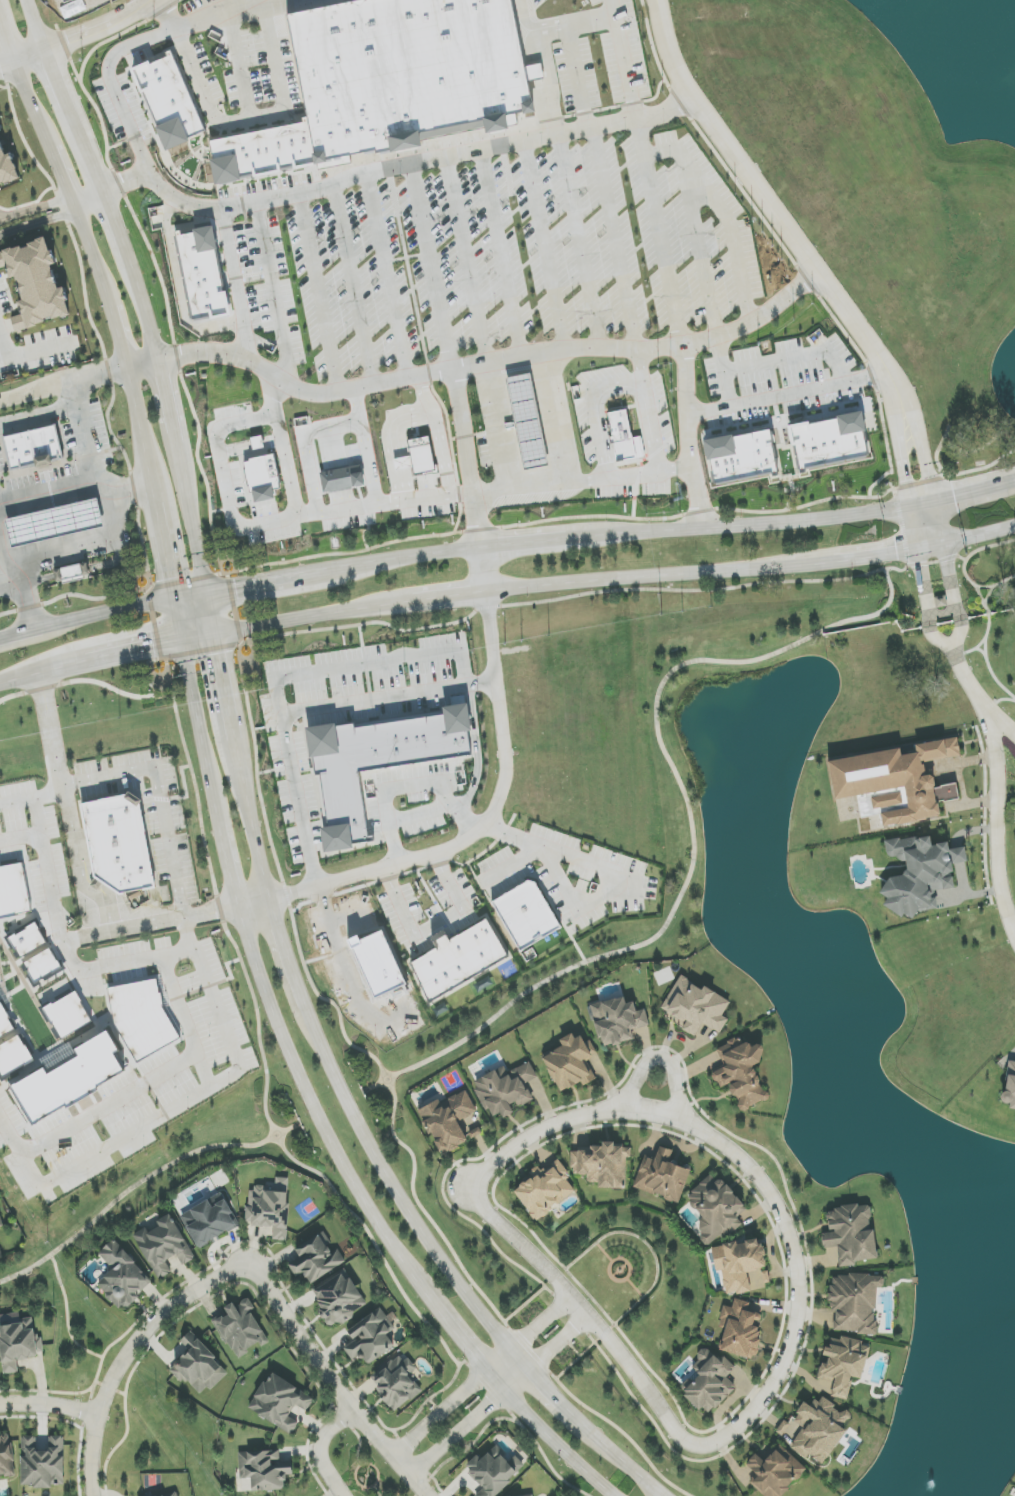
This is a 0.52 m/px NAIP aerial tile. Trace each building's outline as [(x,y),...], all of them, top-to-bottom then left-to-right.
[(288,21),(308,118),(208,138),(216,175),(535,110),(529,81),(544,78),(541,63),(526,66),(512,0),(330,0),(285,9),(288,21)] [(130,65),(166,147),(206,127),(170,48),(168,49),(130,65)] [(20,179),(0,188),(0,133),(20,179)] [(215,225),(175,231),(191,316),(229,309),(215,225)] [(70,314),(31,327),(4,251),(43,237),(70,314)] [(505,376),(515,423),(504,425),(506,430),(515,428),(524,469),(548,464),(528,371),(505,376)] [(788,422),(800,477),(871,461),(859,408),(837,413),(838,416),(810,423),(809,417),(788,422)] [(617,461),(607,414),(625,409),(636,457),(617,461)] [(7,434),(14,466),(39,460),(37,451),(53,447),(55,457),(67,454),(60,422),(7,434)] [(732,431),(703,437),(714,495),(781,481),(770,427),(733,434),(732,431)] [(415,474),(409,440),(429,436),(435,471),(415,474)] [(253,449),(263,449),(262,437),(253,438),(253,449)] [(253,493),(250,494),(244,462),(250,461),(250,459),(274,454),(280,484),(278,485),(279,488),(273,489),(275,499),(255,503),(253,493)] [(12,547),(104,528),(98,500),(6,519),(12,547)] [(56,566),(58,579),(85,574),(82,561),(56,566)] [(306,727),(336,723),(337,726),(443,711),(442,705),(469,702),(473,731),(469,731),(472,753),(358,768),(368,840),(352,842),(353,849),(324,853),(321,828),(329,827),(320,757),(310,759),(306,727)] [(828,761),(834,800),(859,796),(862,817),(876,815),(876,809),(906,805),(907,809),(881,813),(883,827),(940,818),(938,803),(959,800),(957,784),(935,787),(933,775),(925,776),(923,762),(960,756),(958,738),(915,744),(917,753),(901,755),(900,750),(828,761)] [(82,795),(125,788),(147,799),(162,884),(121,894),(97,881),(82,795)] [(938,908),(935,892),(956,888),(951,866),(968,862),(964,846),(949,850),(948,842),(932,846),(930,834),(885,843),(889,861),(905,858),(908,873),(882,879),(889,917),(916,911),(916,913),(938,908)] [(32,912),(0,918),(0,866),(23,862),(32,912)] [(520,951),(491,903),(532,877),(562,926),(520,951)] [(430,1005),(407,967),(488,920),(510,958),(430,1005)] [(21,957),(11,938),(35,924),(46,942),(21,957)] [(25,963),(49,948),(61,968),(36,982),(25,963)] [(721,1034),(728,1019),(723,1016),(731,1001),(679,976),(660,1015),(697,1033),(702,1024),(721,1034)] [(162,1006),(181,1038),(138,1063),(115,1024),(108,988),(157,979),(159,993),(162,992),(165,1006),(162,1006)] [(62,1039),(45,1009),(75,992),(92,1022),(62,1039)] [(649,1026),(645,1009),(637,1011),(634,1002),(626,1004),(624,997),(591,1005),(601,1047),(634,1040),(632,1030),(649,1026)] [(15,1030),(0,1039),(0,1004),(15,1030)] [(35,1124),(13,1087),(109,1031),(120,1051),(115,1054),(125,1071),(97,1087),(100,1091),(68,1109),(66,1106),(35,1124)] [(542,1058),(561,1093),(581,1082),(583,1086),(596,1079),(586,1061),(597,1055),(590,1042),(584,1046),(576,1031),(559,1041),(563,1047),(542,1058)] [(4,1078),(0,1071),(0,1045),(19,1034),(34,1060),(4,1078)] [(758,1045),(751,1048),(747,1040),(739,1043),(737,1039),(716,1048),(724,1066),(712,1071),(719,1089),(730,1084),(741,1111),(768,1100),(754,1066),(765,1061),(758,1045)] [(507,1065),(473,1082),(491,1118),(501,1113),(504,1118),(514,1113),(512,1108),(541,1094),(535,1084),(540,1082),(530,1062),(510,1072),(507,1065)] [(1008,1062),(1003,1106),(1014,1107),(1014,1062),(1008,1062)] [(459,1121),(477,1113),(467,1089),(420,1110),(440,1155),(468,1142),(459,1121)] [(626,1189),(626,1157),(631,1157),(632,1147),(614,1146),(614,1142),(604,1142),(603,1148),(572,1148),(572,1175),(587,1175),(587,1183),(599,1183),(599,1188),(626,1189)] [(645,1155),(634,1187),(679,1203),(691,1170),(671,1163),(675,1152),(660,1146),(655,1159),(645,1155)] [(578,1191),(558,1161),(543,1172),(541,1169),(513,1189),(535,1221),(578,1191)] [(745,1205),(721,1179),(717,1182),(711,1175),(685,1197),(705,1219),(694,1228),(711,1247),(740,1222),(734,1215),(745,1205)] [(287,1241),(290,1178),(276,1178),(275,1188),(249,1187),(247,1225),(273,1226),(273,1240),(287,1241)] [(222,1194),(181,1214),(197,1248),(239,1227),(222,1194)] [(877,1260),(870,1204),(826,1209),(829,1232),(822,1233),(824,1248),(837,1247),(840,1265),(877,1260)] [(134,1235),(158,1280),(172,1272),(166,1261),(177,1255),(183,1266),(195,1259),(171,1214),(157,1222),(160,1227),(149,1233),(146,1228),(134,1235)] [(347,1264),(339,1249),(331,1253),(321,1235),(295,1248),(300,1258),(289,1264),(296,1278),(304,1273),(309,1283),(347,1264)] [(711,1248),(716,1272),(722,1271),(726,1296),(751,1291),(747,1272),(766,1268),(760,1238),(711,1248)] [(153,1281),(114,1240),(98,1254),(113,1270),(97,1286),(121,1312),(153,1281)] [(765,1285),(771,1275),(759,1267),(752,1277),(765,1285)] [(367,1305),(344,1271),(310,1293),(333,1328),(367,1305)] [(834,1332),(875,1334),(878,1288),(884,1288),(885,1277),(831,1274),(829,1310),(835,1310),(834,1332)] [(214,1320),(234,1358),(267,1340),(251,1311),(255,1309),(248,1297),(226,1309),(228,1313),(214,1320)] [(754,1359),(764,1315),(749,1312),(751,1303),(735,1299),(733,1308),(724,1306),(719,1328),(724,1329),(720,1351),(754,1359)] [(347,1331),(354,1341),(344,1348),(353,1361),(361,1355),(367,1364),(395,1345),(387,1334),(394,1330),(387,1320),(389,1319),(381,1308),(347,1331)] [(229,1373),(191,1332),(181,1341),(190,1350),(171,1367),(198,1396),(208,1387),(211,1390),(229,1373)] [(847,1400),(851,1377),(863,1379),(870,1344),(832,1337),(830,1348),(825,1347),(823,1359),(822,1358),(818,1379),(835,1382),(832,1397),(847,1400)] [(709,1416),(737,1386),(727,1377),(736,1368),(724,1357),(720,1361),(707,1348),(691,1365),(698,1372),(681,1391),(709,1416)] [(369,1378),(395,1412),(422,1391),(410,1375),(417,1370),(408,1358),(403,1362),(399,1355),(369,1378)] [(293,1434),(299,1422),(289,1417),(295,1405),(307,1412),(315,1397),(269,1373),(249,1411),(293,1434)] [(822,1463),(833,1454),(845,1430),(842,1426),(852,1417),(849,1414),(833,1405),(828,1400),(822,1397),(811,1406),(805,1402),(801,1407),(793,1420),(796,1424),(788,1428),(783,1425),(776,1432),(779,1433),(796,1453),(807,1458),(809,1456),(822,1463)] [(17,1473),(8,1435),(0,1437),(0,1477),(17,1473)] [(22,1436),(21,1487),(52,1487),(52,1484),(64,1484),(65,1436),(49,1436),(49,1451),(37,1451),(37,1436),(22,1436)] [(764,1495),(781,1495),(806,1470),(780,1445),(765,1461),(756,1453),(746,1464),(756,1475),(749,1482),(764,1495)] [(476,1495),(496,1495),(520,1473),(494,1446),(481,1459),(477,1455),(464,1468),(484,1488),(476,1495)] [(239,1452),(240,1479),(252,1479),(252,1492),(286,1490),(285,1476),(293,1476),(292,1461),(280,1462),(279,1450),(239,1452)]
